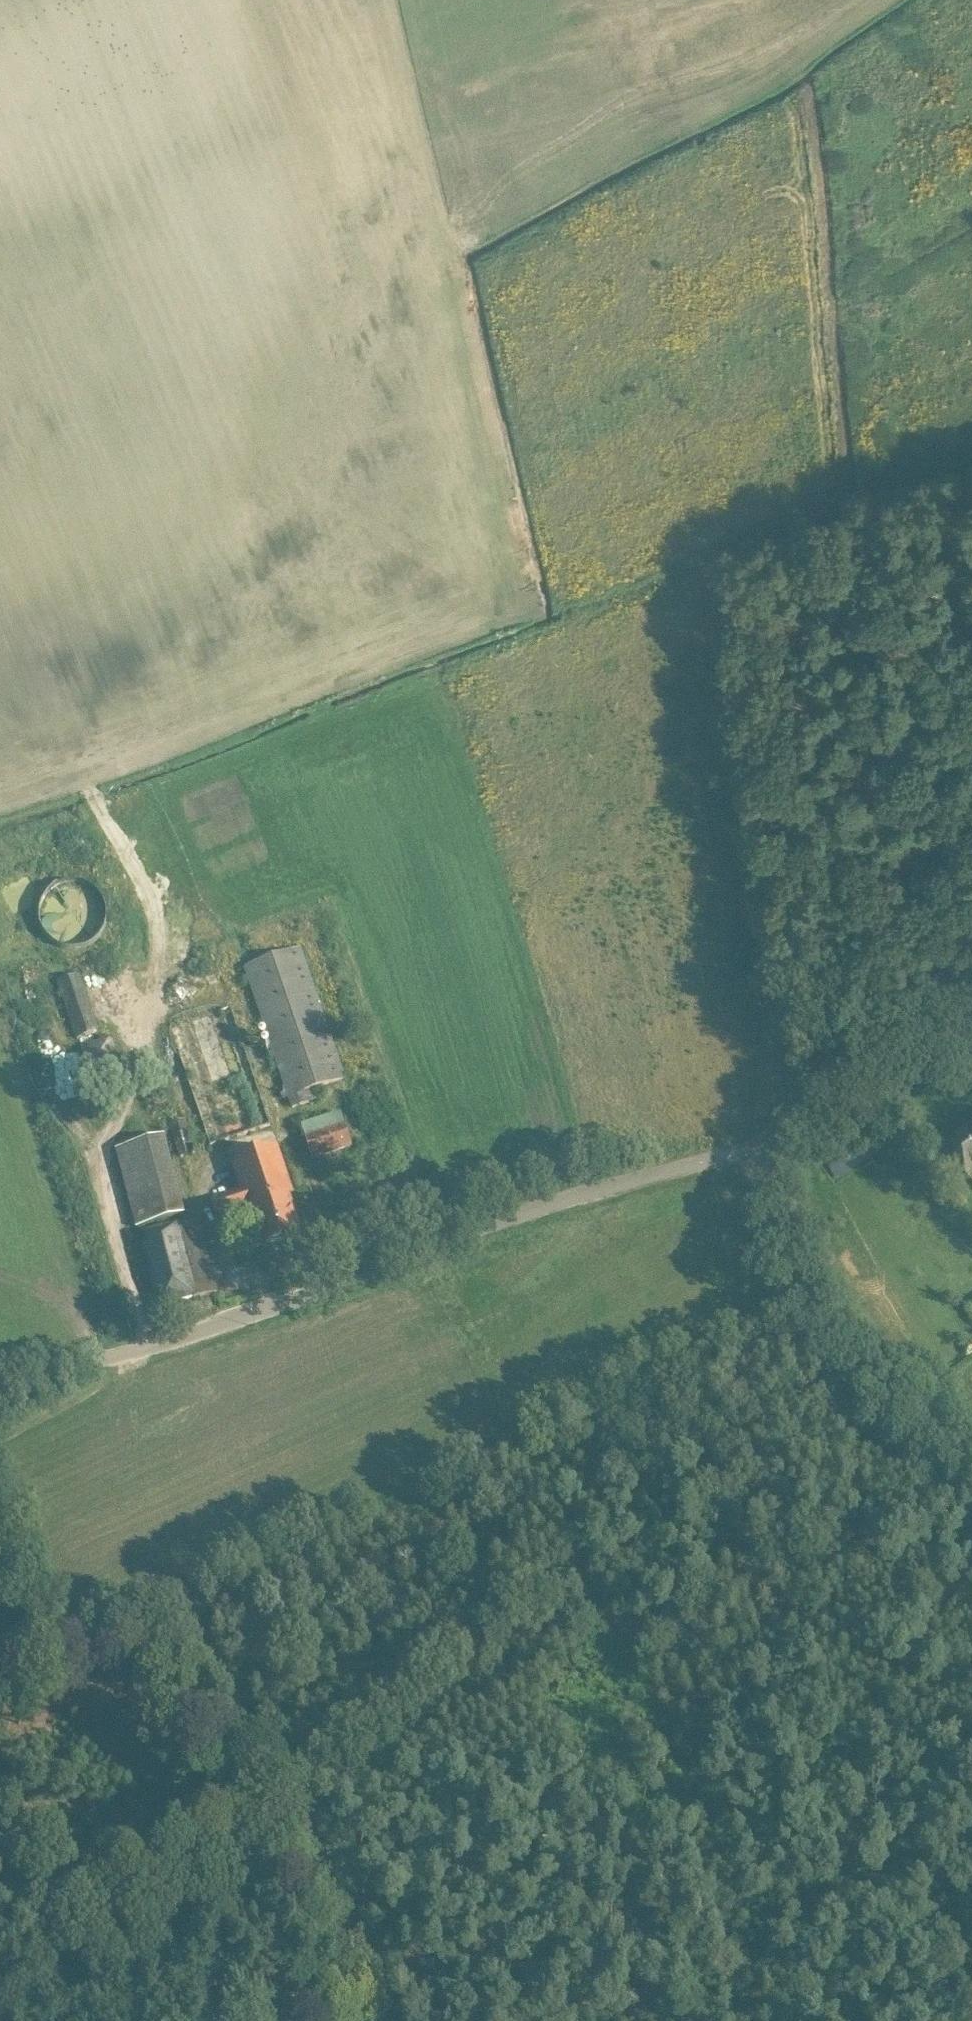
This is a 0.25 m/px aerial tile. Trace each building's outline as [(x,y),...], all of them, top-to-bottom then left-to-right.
[(38,912),(38,915),(38,918),(39,921),(39,924),(40,927),(42,930),(43,932),(45,935),(46,937),(48,939),(51,941),(53,943),(56,945),(58,946),(61,947),(64,948),(67,949),(70,949),(73,950),(76,949),(79,949),(82,948),(85,947),(87,946),(90,945),(93,943),(95,941),(97,939),(99,937),(101,935),(103,932),(104,930),(105,927),(106,924),(107,921),(107,918),(107,915),(107,912),(107,909),(106,906),(105,903),(104,900),(103,898),(101,895),(99,893),(97,891),(95,889),(93,887),(90,885),(87,884),(85,883),(82,882),(79,881),(76,881),(73,881),(70,881),(67,881),(64,882),(61,883),(58,884),(56,885),(53,887),(51,889),(48,891),(46,893),(45,895),(43,898),(42,900),(40,903),(39,906),(39,909),(38,912)] [(345,1079),(304,954),(301,948),(247,966),(249,973),(289,1095),(293,1107),(317,1099),(315,1092),(314,1089),(345,1079)] [(67,984),(82,1029),(95,1025),(80,979),(67,984)] [(210,1146),(271,1125),(231,1006),(170,1027),(210,1146)] [(122,1067),(112,1037),(81,1047),(91,1077),(122,1067)] [(300,1123),(306,1139),(312,1158),(352,1145),(340,1110),(300,1123)] [(196,1151),(185,1116),(168,1122),(179,1157),(196,1151)] [(958,1163),(970,1177),(971,1175),(971,1124),(944,1148),(958,1163)] [(184,1210),(164,1135),(117,1147),(137,1222),(184,1210)] [(242,1190),(213,1200),(218,1217),(253,1205),(266,1244),(300,1233),(288,1194),(293,1192),(278,1147),(232,1162),(242,1190)] [(199,1220),(139,1234),(158,1306),(217,1292),(199,1220)]
